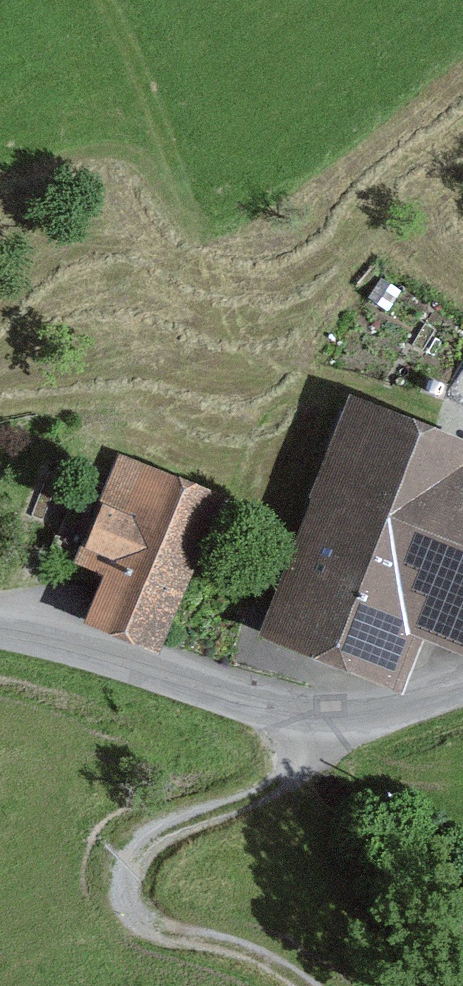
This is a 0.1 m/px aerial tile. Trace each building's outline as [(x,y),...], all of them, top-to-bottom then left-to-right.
[(372,416),(287,627),(388,668),(406,625),(462,648),(462,452),(372,416)] [(206,500),(124,466),(83,561),(123,578),(107,614),(149,632),(206,500)]
